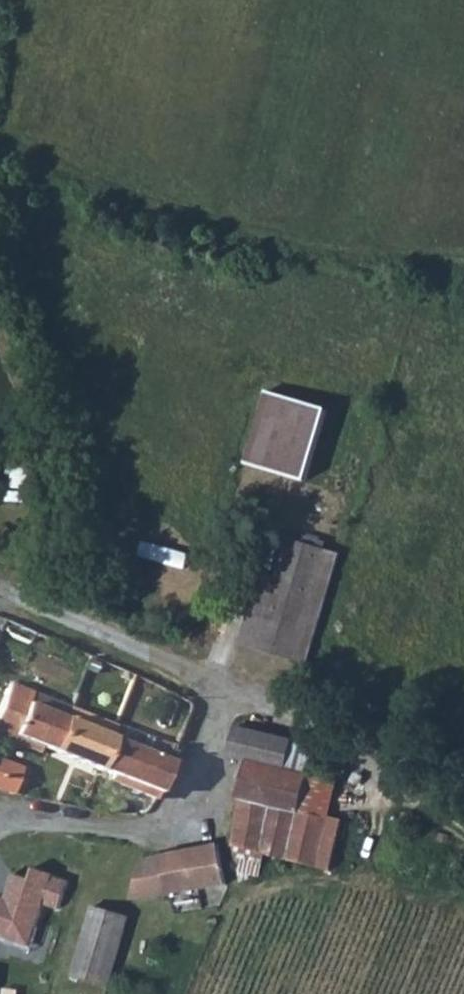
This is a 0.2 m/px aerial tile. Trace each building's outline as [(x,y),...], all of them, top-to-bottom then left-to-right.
[(306,478),(327,405),(266,389),(245,462),(306,478)] [(307,657),(338,547),(288,532),(276,576),(258,571),(239,637),(307,657)] [(142,541),(138,554),(186,568),(190,554),(142,541)] [(0,696),(0,734),(6,736),(8,730),(28,738),(49,746),(66,702),(7,679),(0,696)] [(109,734),(113,721),(66,702),(49,746),(97,766),(109,734)] [(109,734),(121,738),(125,727),(113,721),(109,734)] [(226,751),(245,756),(286,766),(293,735),(233,721),(226,751)] [(26,745),(28,738),(8,730),(6,736),(26,745)] [(118,774),(114,783),(149,797),(172,742),(148,733),(143,747),(121,738),(109,734),(97,766),(118,774)] [(11,791),(21,765),(0,756),(0,786),(11,791)] [(346,817),(328,813),(297,806),(306,771),(286,766),(245,756),(239,781),(235,806),(232,831),(232,840),(317,865),(319,865),(335,868),(346,817)] [(306,771),(297,806),(328,813),(336,778),(306,771)] [(223,880),(218,840),(186,845),(192,886),(223,880)] [(166,891),(192,886),(186,845),(162,849),(166,891)] [(130,896),(161,891),(166,891),(162,849),(142,853),(130,896)] [(0,892),(0,931),(5,933),(1,945),(14,949),(18,937),(30,941),(53,869),(34,863),(31,872),(11,867),(3,893),(0,892)] [(92,903),(72,971),(108,982),(127,913),(92,903)]
